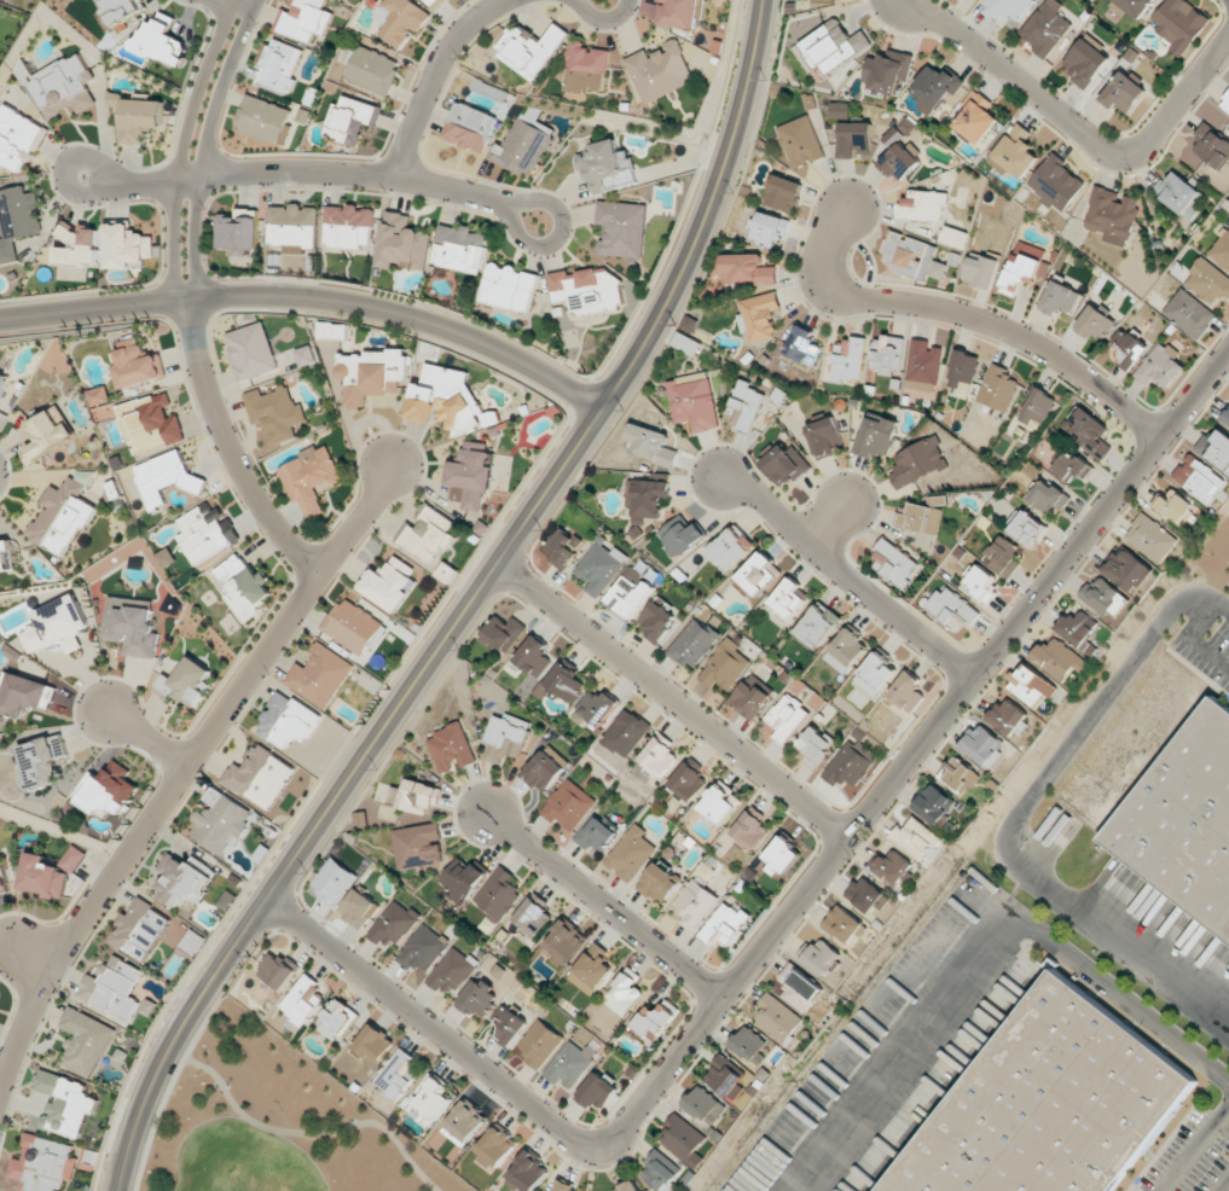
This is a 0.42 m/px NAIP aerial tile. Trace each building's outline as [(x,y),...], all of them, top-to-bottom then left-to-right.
[(106,9),(105,9),(113,25),(147,7),(143,0),(101,0),(106,9)] [(311,44),(315,33),(325,36),(333,13),(323,9),(326,0),(295,0),(290,12),(282,9),(274,30),(311,44)] [(417,33),(432,14),(413,0),(385,0),(373,16),(384,25),(378,33),(399,49),(414,30),(417,33)] [(697,18),(703,19),(705,0),(661,0),(659,25),(696,29),(697,18)] [(981,9),(999,22),(1005,14),(1018,24),(1035,0),(988,0),(981,9)] [(1063,5),(1056,0),(1045,0),(1020,34),(1035,45),(1032,50),(1045,59),(1072,23),(1057,13),(1063,5)] [(1138,20),(1155,0),(1114,0),(1138,20)] [(1173,44),(1169,50),(1183,59),(1210,17),(1184,0),(1166,0),(1152,21),(1159,25),(1154,31),(1173,44)] [(170,33),(177,19),(157,9),(138,47),(179,68),(191,44),(170,33)] [(798,43),(815,69),(820,65),(826,74),(872,44),(863,30),(850,38),(837,17),(798,43)] [(534,82),(568,33),(555,23),(541,42),(515,24),(494,53),(534,82)] [(302,49),(270,37),(260,64),(264,66),(257,84),(288,96),(295,78),(292,77),(302,49)] [(1110,59),(1084,37),(1060,66),(1086,88),(1110,59)] [(609,51),(585,48),(586,41),(571,40),(566,88),(605,92),(609,51)] [(695,82),(678,40),(647,53),(646,50),(625,58),(643,103),(695,82)] [(388,96),(401,61),(358,45),(345,80),(388,96)] [(868,57),(863,81),(871,83),(869,93),(897,98),(900,82),(908,83),(913,55),(879,49),(877,59),(868,57)] [(964,83),(946,67),(940,74),(931,66),(908,92),(934,115),(964,83)] [(1099,99),(1113,110),(1117,105),(1128,114),(1147,90),(1122,70),(1099,99)] [(509,91),(475,79),(472,90),(505,102),(509,91)] [(1220,105),(1228,112),(1228,91),(1220,105)] [(993,103),(979,92),(953,125),(979,145),(1000,119),(988,110),(993,103)] [(324,135),(358,146),(366,122),(376,125),(381,107),(338,94),(324,135)] [(281,144),(292,108),(247,95),(236,130),(281,144)] [(121,143),(146,144),(146,126),(163,127),(164,101),(123,99),(121,143)] [(498,117),(456,101),(441,138),(484,154),(498,117)] [(849,103),(830,103),(830,116),(849,116),(849,103)] [(530,178),(555,130),(534,119),(539,111),(525,104),(503,146),(497,142),(489,157),(530,178)] [(3,106),(0,112),(0,164),(17,172),(27,151),(31,152),(44,125),(3,106)] [(776,127),(793,169),(825,157),(809,115),(776,127)] [(839,157),(871,157),(871,123),(840,122),(839,157)] [(991,157),(1004,166),(1022,179),(1041,155),(1024,143),(1032,133),(1018,122),(991,157)] [(1228,163),(1228,140),(1204,124),(1189,148),(1224,171),(1228,163)] [(594,194),(637,182),(627,148),(618,151),(615,139),(574,151),(580,171),(587,169),(594,194)] [(899,184),(921,162),(901,141),(878,162),(899,184)] [(1053,153),(1026,183),(1052,207),(1054,205),(1062,211),(1087,184),(1053,153)] [(1153,193),(1191,221),(1200,209),(1192,203),(1201,192),(1171,169),(1153,193)] [(765,205),(795,212),(803,182),(773,175),(765,205)] [(1104,241),(1126,247),(1140,200),(1125,195),(1123,203),(1115,201),(1118,192),(1095,185),(1084,227),(1106,233),(1104,241)] [(4,239),(0,239),(0,264),(19,261),(15,239),(42,234),(35,192),(26,193),(25,186),(0,190),(0,216),(4,239)] [(948,192),(910,191),(910,198),(900,197),(899,218),(941,220),(942,205),(948,205),(948,192)] [(646,204),(597,201),(596,225),(606,225),(605,241),(598,241),(597,254),(644,257),(646,204)] [(327,206),(325,246),(372,247),(374,206),(347,205),(347,207),(327,206)] [(269,206),(269,245),(317,245),(317,207),(301,207),(301,206),(269,206)] [(378,267),(399,269),(399,267),(426,271),(431,231),(409,228),(411,214),(385,211),(378,267)] [(751,240),(774,247),(776,239),(785,242),(791,221),(759,211),(751,240)] [(153,257),(153,233),(131,233),(131,223),(106,224),(107,268),(146,267),(145,258),(153,257)] [(488,234),(472,232),(473,229),(440,224),(433,266),(482,274),(488,234)] [(99,226),(60,225),(59,242),(57,242),(56,265),(97,267),(99,226)] [(968,233),(946,226),(941,242),(963,249),(968,233)] [(1228,270),(1228,231),(1224,228),(1207,255),(1228,270)] [(939,247),(892,230),(880,264),(927,280),(928,276),(944,281),(949,264),(935,259),(939,247)] [(1013,251),(1000,292),(1015,297),(1019,285),(1032,289),(1041,260),(1013,251)] [(722,254),(722,285),(777,284),(776,266),(763,266),(763,253),(722,254)] [(962,280),(992,289),(1001,260),(983,255),(981,260),(970,256),(962,280)] [(1213,303),(1219,295),(1228,300),(1228,299),(1228,276),(1200,258),(1183,285),(1213,303)] [(481,303),(531,313),(538,274),(499,266),(500,264),(489,261),(481,303)] [(549,273),(553,302),(570,300),(572,317),(624,309),(619,275),(608,277),(607,267),(569,272),(569,270),(549,273)] [(1217,312),(1179,289),(1162,316),(1201,339),(1217,312)] [(739,301),(742,314),(738,315),(746,345),(777,337),(770,311),(781,308),(776,291),(739,301)] [(1094,336),(1101,341),(1116,321),(1091,304),(1074,328),(1091,341),(1094,336)] [(681,328),(692,332),(697,320),(686,315),(681,328)] [(264,321),(225,333),(240,381),(279,369),(264,321)] [(348,323),(318,323),(318,339),(347,340),(348,323)] [(814,342),(818,334),(798,324),(783,353),(811,367),(821,346),(814,342)] [(1129,335),(1120,328),(1111,340),(1125,351),(1117,362),(1130,371),(1150,343),(1132,331),(1129,335)] [(672,345),(696,357),(703,343),(679,331),(672,345)] [(873,336),(872,372),(899,373),(901,338),(873,336)] [(168,377),(161,353),(147,357),(141,337),(122,342),(125,350),(113,353),(123,390),(168,377)] [(835,344),(831,378),(861,381),(865,339),(844,337),(844,345),(835,344)] [(943,348),(930,346),(930,341),(912,338),(905,387),(936,392),(943,348)] [(1133,377),(1146,386),(1152,378),(1168,390),(1185,367),(1174,359),(1178,354),(1160,340),(1133,377)] [(317,362),(311,345),(295,350),(301,367),(317,362)] [(345,407),(366,409),(367,393),(398,395),(399,381),(408,382),(410,353),(365,349),(365,355),(338,353),(336,378),(347,379),(345,407)] [(975,383),(979,355),(954,351),(949,387),(958,388),(959,381),(975,383)] [(407,418),(428,422),(440,416),(446,428),(452,429),(456,436),(480,423),(491,425),(500,420),(496,414),(482,411),(466,380),(468,372),(425,363),(422,381),(413,386),(407,418)] [(1008,378),(1010,369),(990,363),(978,403),(1009,412),(1019,381),(1008,378)] [(720,428),(709,372),(666,380),(675,424),(691,421),(693,434),(720,428)] [(734,415),(730,424),(750,432),(764,393),(749,388),(751,383),(739,378),(726,412),(734,415)] [(118,417),(108,385),(90,391),(99,423),(118,417)] [(244,394),(254,426),(264,423),(271,445),(296,437),(293,426),(307,421),(301,402),(294,404),(288,386),(262,394),(260,388),(244,394)] [(1028,424),(1032,417),(1046,423),(1057,398),(1034,387),(1019,420),(1028,424)] [(187,440),(178,409),(174,410),(169,392),(117,407),(128,446),(133,445),(136,454),(187,440)] [(28,422),(38,442),(21,451),(27,463),(76,438),(60,406),(28,422)] [(1109,430),(1083,406),(1069,421),(1076,426),(1069,434),(1100,461),(1112,448),(1101,438),(1109,430)] [(818,459),(845,450),(834,416),(806,426),(818,459)] [(855,453),(887,462),(899,421),(884,417),(883,421),(866,416),(855,453)] [(637,442),(633,455),(674,467),(678,451),(666,448),(670,434),(632,423),(627,439),(637,442)] [(1220,430),(1213,439),(1205,434),(1195,448),(1228,472),(1228,436),(1220,430)] [(894,455),(898,464),(887,470),(898,491),(949,464),(934,435),(894,455)] [(482,512),(484,490),(491,491),(494,467),(489,466),(491,452),(481,450),(482,443),(464,441),(461,462),(448,460),(445,485),(451,485),(449,500),(463,502),(462,509),(482,512)] [(325,512),(315,488),(340,477),(326,442),(298,454),(301,459),(279,467),(293,504),(301,501),(308,519),(325,512)] [(786,450),(784,446),(761,459),(779,489),(810,470),(796,445),(786,450)] [(1074,470),(1084,478),(1092,469),(1068,448),(1052,468),(1066,480),(1074,470)] [(192,479),(182,449),(134,466),(150,511),(168,504),(162,489),(182,482),(187,495),(206,489),(201,475),(192,479)] [(1172,477),(1207,504),(1226,481),(1191,453),(1172,477)] [(97,506),(80,498),(87,484),(68,476),(62,490),(50,485),(42,504),(43,504),(28,538),(66,555),(79,525),(88,529),(97,506)] [(1060,511),(1070,499),(1044,477),(1027,498),(1045,513),(1052,504),(1060,511)] [(627,507),(634,507),(633,524),(645,524),(645,517),(661,518),(662,498),(670,498),(670,481),(628,479),(627,507)] [(1193,504),(1170,487),(1156,506),(1179,523),(1193,504)] [(195,566),(240,541),(221,506),(213,511),(208,502),(177,519),(185,533),(179,536),(195,566)] [(455,523),(425,502),(413,520),(410,518),(395,540),(433,566),(454,536),(449,532),(455,523)] [(940,531),(941,507),(909,505),(908,513),(896,512),(895,529),(940,531)] [(1008,530),(1030,548),(1047,527),(1024,509),(1008,530)] [(1124,536),(1159,564),(1178,540),(1143,512),(1124,536)] [(657,534),(677,556),(682,551),(686,554),(707,534),(696,522),(691,527),(679,514),(657,534)] [(706,551),(726,573),(756,546),(736,524),(706,551)] [(541,552),(565,569),(584,543),(560,526),(541,552)] [(983,556),(1006,576),(1025,555),(1001,535),(983,556)] [(912,578),(908,575),(917,563),(884,538),(872,555),(879,560),(874,567),(904,589),(912,578)] [(11,540),(0,542),(0,571),(15,569),(11,540)] [(589,583),(585,590),(598,599),(628,556),(615,547),(611,552),(596,542),(575,572),(589,583)] [(1104,570),(1133,594),(1154,570),(1124,545),(1104,570)] [(163,569),(177,561),(168,547),(154,556),(163,569)] [(215,570),(222,580),(229,575),(235,582),(223,590),(244,620),(276,598),(243,550),(215,570)] [(745,593),(750,589),(757,596),(783,572),(762,551),(732,579),(745,593)] [(395,612),(420,572),(394,555),(382,574),(372,567),(358,588),(395,612)] [(996,593),(989,587),(996,579),(979,564),(963,582),(987,603),(996,593)] [(655,584),(627,567),(604,604),(632,621),(655,584)] [(798,589),(801,584),(787,575),(768,607),(792,621),(807,595),(798,589)] [(1094,586),(1087,582),(1078,598),(1115,618),(1128,594),(1099,578),(1094,586)] [(981,610),(940,586),(926,610),(959,630),(965,621),(971,625),(981,610)] [(33,611),(39,624),(19,632),(28,653),(49,644),(55,657),(81,646),(76,633),(89,627),(74,593),(33,611)] [(366,657),(387,623),(343,597),(322,632),(366,657)] [(124,655),(152,658),(157,602),(106,598),(102,640),(125,642),(124,655)] [(661,642),(676,615),(651,601),(636,628),(661,642)] [(795,630),(816,649),(842,620),(821,601),(795,630)] [(1099,624),(1082,611),(1075,620),(1066,614),(1056,627),(1082,646),(1099,624)] [(508,655),(527,626),(512,616),(508,622),(497,614),(481,638),(508,655)] [(719,634),(693,616),(668,653),(695,671),(719,634)] [(846,675),(869,644),(846,627),(823,658),(846,675)] [(552,660),(543,655),(549,645),(532,634),(515,662),(540,679),(552,660)] [(1062,683),(1074,668),(1082,674),(1090,663),(1051,634),(1031,660),(1062,683)] [(729,690),(752,660),(726,639),(697,677),(712,688),(717,681),(729,690)] [(355,665),(317,640),(309,652),(314,655),(306,668),(297,662),(284,682),(326,710),(355,665)] [(876,696),(898,668),(876,651),(854,680),(876,696)] [(211,670),(189,655),(173,680),(164,674),(155,687),(182,705),(189,695),(199,702),(206,691),(199,687),(211,670)] [(577,678),(580,674),(563,661),(546,684),(570,703),(585,684),(577,678)] [(1044,693),(1050,698),(1058,688),(1026,663),(1017,674),(1016,672),(1006,684),(1033,707),(1044,693)] [(6,670),(0,687),(0,712),(25,720),(31,703),(50,709),(58,687),(6,670)] [(910,713),(925,696),(917,688),(922,682),(908,670),(887,693),(910,713)] [(753,720),(772,695),(748,676),(729,701),(753,720)] [(322,716),(278,689),(268,705),(271,707),(257,731),(286,749),(294,735),(305,742),(322,716)] [(596,733),(621,702),(605,690),(599,698),(590,691),(572,713),(596,733)] [(778,730),(774,735),(785,743),(810,710),(786,693),(765,720),(778,730)] [(1206,695),(1228,712),(1228,937),(1097,837),(1206,695)] [(988,719),(1014,739),(1031,716),(1005,696),(988,719)] [(627,759),(651,726),(626,707),(601,741),(627,759)] [(494,714),(483,742),(489,744),(483,759),(497,764),(502,752),(518,759),(531,723),(504,713),(502,718),(494,714)] [(462,768),(476,763),(462,723),(427,736),(440,771),(460,764),(462,768)] [(1004,739),(976,723),(960,750),(992,769),(1001,752),(998,750),(1004,739)] [(834,739),(810,725),(794,751),(817,766),(834,739)] [(678,757),(670,751),(675,744),(659,733),(632,770),(648,782),(654,774),(662,779),(678,757)] [(18,746),(30,791),(65,782),(59,758),(70,755),(64,734),(18,746)] [(879,759),(855,736),(821,773),(833,785),(842,777),(853,787),(879,759)] [(295,766),(256,745),(243,768),(232,762),(221,783),(271,810),(295,766)] [(569,764),(548,745),(521,775),(543,794),(569,764)] [(981,778),(957,755),(939,773),(963,796),(981,778)] [(97,774),(80,801),(106,818),(111,810),(122,817),(140,786),(127,778),(132,770),(114,759),(103,778),(97,774)] [(692,802),(709,780),(686,761),(669,784),(692,802)] [(540,813),(553,823),(556,819),(573,832),(597,801),(566,778),(540,813)] [(442,787),(407,779),(405,790),(393,787),(390,801),(399,803),(398,808),(427,814),(429,805),(438,806),(442,787)] [(720,828),(743,799),(720,781),(697,811),(720,828)] [(956,800),(930,783),(913,808),(939,825),(956,800)] [(254,813),(213,787),(204,800),(214,805),(207,815),(202,812),(189,835),(222,855),(234,835),(239,838),(254,813)] [(731,835),(756,851),(769,829),(761,824),(766,816),(750,805),(731,835)] [(618,831),(591,814),(575,842),(588,849),(591,844),(604,852),(618,831)] [(889,840),(929,864),(945,837),(911,818),(904,829),(897,825),(889,840)] [(606,868),(634,882),(654,845),(641,838),(646,830),(630,821),(606,868)] [(445,862),(438,822),(393,830),(400,869),(445,862)] [(778,868),(787,874),(803,850),(781,836),(762,866),(774,874),(778,868)] [(27,851),(20,889),(39,892),(42,894),(64,898),(69,873),(74,874),(86,853),(71,844),(59,865),(45,862),(46,855),(27,851)] [(871,867),(897,888),(914,865),(894,849),(886,859),(881,855),(871,867)] [(0,857),(0,894),(8,892),(0,857)] [(313,883),(323,890),(317,898),(334,909),(357,875),(330,857),(313,883)] [(470,868),(455,858),(440,881),(451,889),(447,895),(464,906),(486,872),(473,863),(470,868)] [(638,886),(664,905),(683,879),(656,860),(638,886)] [(502,921),(523,890),(509,881),(514,875),(499,864),(474,902),(502,921)] [(870,917),(888,898),(863,874),(845,894),(870,917)] [(692,930),(719,899),(693,877),(671,903),(685,915),(680,920),(692,930)] [(379,904),(356,888),(339,913),(362,929),(379,904)] [(171,919),(136,896),(119,924),(119,925),(110,940),(144,962),(171,919)] [(554,917),(532,897),(512,918),(534,939),(554,917)] [(396,950),(420,916),(394,898),(371,932),(396,950)] [(747,915),(722,900),(701,936),(727,950),(747,915)] [(565,968),(587,934),(563,918),(541,952),(565,968)] [(397,961),(413,971),(416,965),(428,973),(449,940),(421,923),(397,961)] [(205,936),(190,929),(181,949),(197,956),(205,936)] [(799,958),(824,978),(842,955),(817,935),(799,958)] [(568,976),(591,996),(618,964),(595,945),(568,976)] [(429,979),(453,997),(478,964),(453,946),(429,979)] [(300,966),(282,954),(279,958),(271,953),(257,972),(283,991),(300,966)] [(78,996),(131,1020),(140,1001),(131,997),(144,970),(111,955),(100,979),(88,974),(78,996)] [(791,981),(780,994),(805,1013),(824,990),(791,963),(782,974),(791,981)] [(1199,1079),(1110,1190),(880,1190),(1056,966),(1199,1079)] [(643,991),(635,986),(641,976),(627,967),(603,1003),(626,1017),(643,991)] [(317,995),(323,985),(304,974),(281,1010),(306,1025),(322,998),(317,995)] [(500,995),(475,977),(457,1003),(482,1021),(500,995)] [(753,1025),(787,1044),(804,1015),(766,993),(759,1004),(763,1007),(753,1025)] [(359,1016),(339,997),(314,1024),(334,1042),(359,1016)] [(631,1027),(653,1044),(680,1010),(667,999),(656,1012),(648,1006),(631,1027)] [(528,1022),(503,1004),(496,1014),(505,1021),(495,1035),(511,1047),(528,1022)] [(117,1030),(68,1006),(58,1026),(74,1034),(60,1064),(92,1080),(117,1030)] [(539,1069),(564,1038),(539,1019),(515,1050),(539,1069)] [(379,1066),(396,1038),(370,1022),(352,1050),(379,1066)] [(768,1041),(744,1024),(729,1046),(759,1067),(766,1056),(760,1053),(768,1041)] [(595,1055),(569,1038),(544,1075),(559,1085),(560,1082),(572,1090),(595,1055)] [(423,1067),(400,1050),(374,1083),(397,1101),(423,1067)] [(748,1078),(721,1056),(703,1078),(731,1100),(748,1078)] [(80,1138),(88,1113),(94,1115),(98,1100),(85,1096),(88,1084),(40,1070),(34,1089),(55,1096),(48,1117),(43,1115),(39,1126),(80,1138)] [(588,1109),(593,1102),(602,1110),(618,1088),(595,1071),(575,1098),(588,1109)] [(405,1107),(430,1128),(453,1099),(446,1094),(450,1088),(432,1074),(405,1107)] [(727,1105),(695,1085),(681,1107),(713,1127),(727,1105)] [(440,1130),(463,1148),(488,1116),(466,1098),(440,1130)] [(705,1159),(696,1151),(707,1137),(675,1112),(666,1124),(671,1128),(660,1142),(696,1170),(705,1159)] [(518,1140),(494,1125),(475,1155),(491,1165),(492,1163),(500,1168),(518,1140)] [(23,1180),(21,1189),(29,1190),(56,1190),(57,1188),(62,1189),(72,1143),(27,1134),(22,1159),(13,1157),(8,1177),(23,1180)] [(643,1176),(662,1190),(668,1190),(684,1171),(655,1148),(645,1162),(650,1166),(643,1176)] [(526,1151),(505,1182),(520,1190),(534,1190),(550,1166),(526,1151)] [(575,1185),(559,1178),(553,1190),(573,1190),(575,1185)] [(634,1181),(613,1190),(640,1190),(634,1181)]
